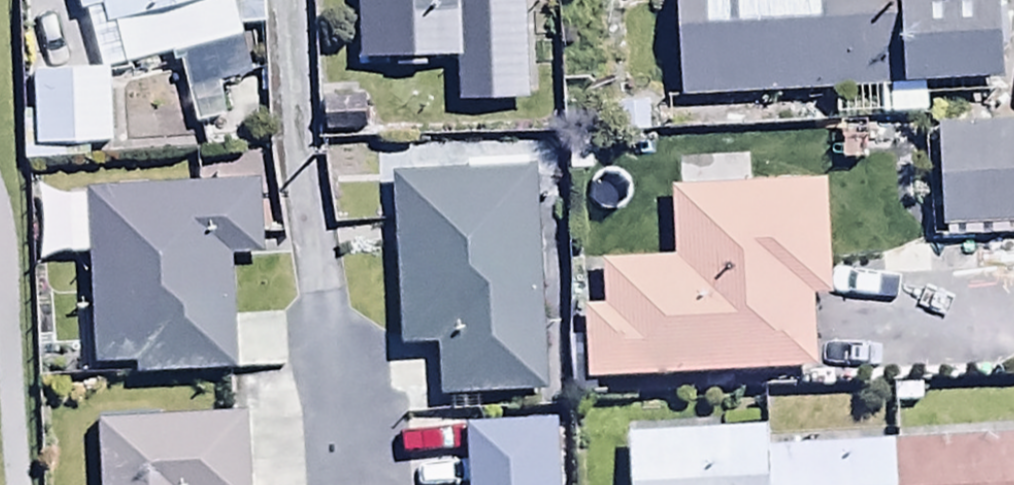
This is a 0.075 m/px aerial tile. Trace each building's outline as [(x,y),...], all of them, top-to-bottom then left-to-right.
[(33,73),(34,149),(112,148),(111,72),(173,54),(196,133),(231,123),(222,90),(250,82),(236,33),(263,25),(256,0),(77,0),(99,72),(33,73)] [(356,64),(391,63),(391,74),(426,73),(426,63),(456,62),(457,109),(527,107),(524,0),(354,0),(356,64)] [(679,97),(841,92),(842,121),(926,119),(925,82),(1004,79),(1001,0),(676,0),(679,97)] [(934,84),(935,194),(1013,193),(1013,83),(934,84)] [(584,265),(586,342),(815,336),(813,259),(836,258),(833,134),(670,138),(672,214),(602,216),(604,265),(584,265)] [(43,258),(90,255),(96,383),(284,374),(281,321),(234,323),(231,261),(262,259),(258,183),(87,192),(87,201),(40,203),(43,258)] [(98,388),(102,484),(196,484),(196,473),(244,471),(241,383),(98,388)] [(555,389),(465,390),(466,468),(435,469),(436,481),(343,483),(343,484),(556,484),(555,389)] [(766,455),(765,433),(622,439),(624,484),(768,484),(766,455)] [(895,484),(1013,484),(1013,445),(894,450),(895,484)] [(768,484),(895,484),(894,450),(766,455),(768,484)]
